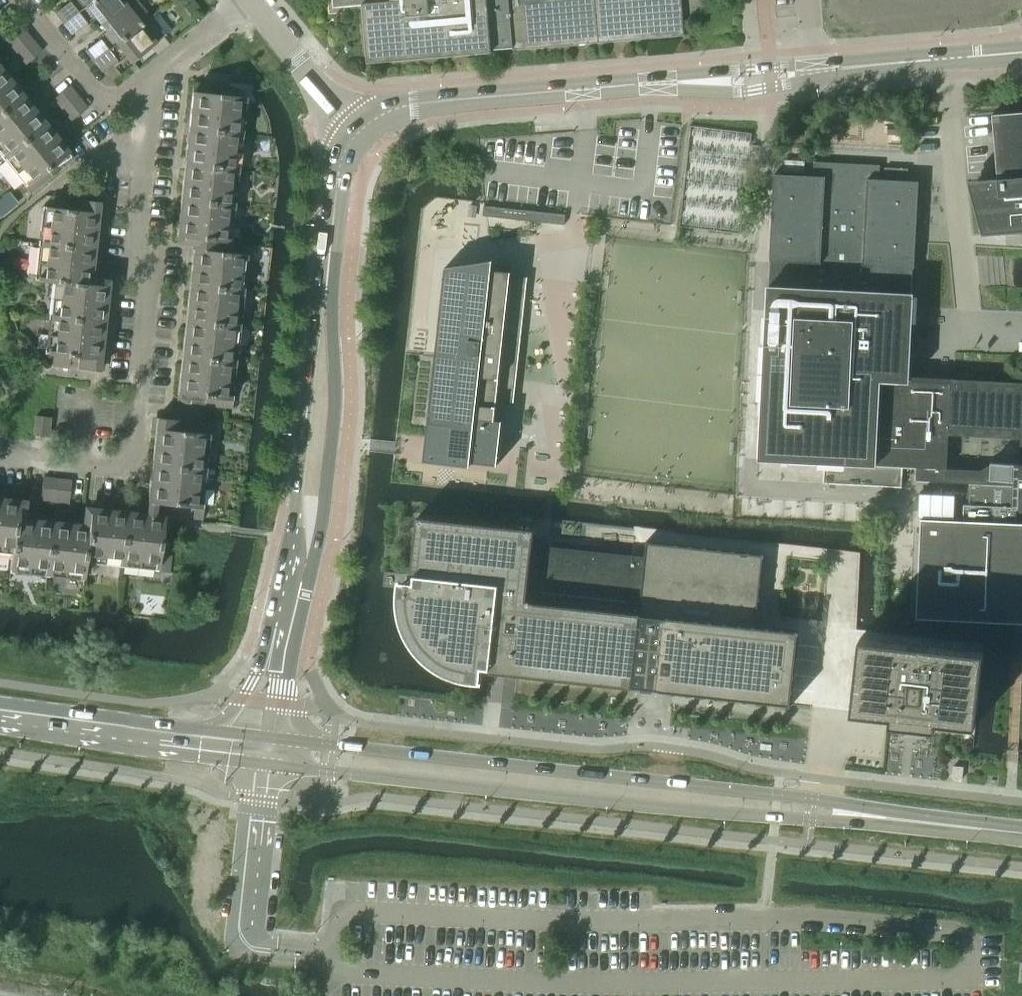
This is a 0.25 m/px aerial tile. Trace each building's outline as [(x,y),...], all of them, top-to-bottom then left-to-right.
[(63,24),(93,0),(71,0),(55,13),(63,24)] [(100,25),(131,0),(93,0),(63,24),(72,34),(94,17),(100,25)] [(93,61),(149,16),(137,0),(131,0),(100,25),(107,33),(85,51),(93,61)] [(334,6),(363,3),(368,61),(492,51),(492,49),(514,47),(514,49),(685,35),(683,14),(706,12),(705,0),(334,0),(334,6)] [(149,16),(93,61),(102,72),(124,54),(131,63),(165,35),(171,30),(155,11),(149,16)] [(5,45),(14,56),(33,40),(24,30),(5,45)] [(33,40),(14,56),(23,67),(42,51),(33,40)] [(0,67),(0,114),(23,95),(0,67)] [(192,91),(188,128),(243,134),(243,131),(240,131),(244,101),(247,101),(247,97),(234,96),(234,88),(232,88),(220,86),(220,94),(206,93),(207,85),(193,83),(192,91)] [(51,101),(59,112),(78,97),(69,86),(51,101)] [(0,114),(0,151),(3,154),(0,156),(2,159),(45,123),(23,95),(0,114)] [(78,97),(59,112),(68,123),(87,108),(78,97)] [(968,181),(982,235),(1021,231),(1021,112),(992,114),(997,178),(976,180),(968,181)] [(45,123),(2,159),(4,161),(6,159),(25,182),(23,184),(25,187),(30,194),(73,158),(45,123)] [(683,227),(741,233),(752,132),(694,125),(683,227)] [(188,128),(184,164),(239,170),(240,167),(237,167),(240,137),(243,137),(243,134),(188,128)] [(785,171),(804,172),(805,161),(785,160),(785,171)] [(770,260),(835,264),(833,289),(768,286),(759,459),(825,462),(823,483),(902,487),(903,466),(917,467),(916,480),(969,483),(968,505),(963,504),(962,519),(1021,522),(1021,384),(955,381),(955,379),(951,378),(951,381),(917,379),(917,377),(909,376),(910,346),(919,181),(907,180),(908,168),(885,167),(884,179),(879,179),(880,164),(814,161),(813,175),(774,173),(770,260)] [(184,164),(180,200),(235,206),(236,203),(233,202),(236,172),(239,173),(239,170),(184,164)] [(39,241),(39,243),(94,249),(98,212),(99,202),(77,199),(76,210),(68,209),(70,198),(52,197),(51,207),(43,206),(42,210),(45,211),(42,241),(39,241)] [(176,237),(194,239),(193,244),(231,247),(232,239),(229,238),(232,208),(235,208),(235,206),(180,200),(176,237)] [(526,210),(484,205),(483,215),(525,220),(526,210)] [(44,281),(52,282),(52,281),(90,285),(90,284),(94,249),(39,243),(38,246),(41,247),(38,277),(35,276),(34,280),(44,281)] [(193,244),(189,285),(244,291),(244,288),(241,288),(245,258),(248,258),(248,254),(230,252),(231,247),(193,244)] [(445,266),(428,423),(474,428),(474,427),(473,426),(474,418),(494,421),(495,419),(493,419),(495,400),(514,402),(514,400),(512,400),(526,278),(527,278),(527,276),(509,274),(510,273),(511,273),(511,271),(491,269),(492,261),(493,261),(493,259),(445,266)] [(49,314),(49,317),(104,323),(108,286),(90,284),(90,285),(52,281),(52,282),(52,284),(55,284),(52,314),(49,314)] [(189,285),(185,321),(240,327),(240,324),(237,324),(241,294),(244,294),(244,291),(189,285)] [(45,350),(45,354),(53,355),(52,366),(69,367),(70,357),(78,357),(77,368),(99,371),(100,360),(104,323),(49,317),(48,320),(51,320),(48,350),(45,350)] [(185,321),(181,357),(236,363),(237,360),(233,360),(237,329),(240,330),(240,327),(185,321)] [(177,394),(176,402),(190,403),(191,395),(204,397),(203,405),(231,408),(232,400),(233,396),(230,395),(233,365),(236,366),(236,363),(181,357),(177,394)] [(36,416),(34,435),(48,437),(50,418),(36,416)] [(156,426),(151,465),(206,471),(207,468),(204,468),(207,438),(210,438),(211,431),(211,423),(186,421),(185,431),(177,431),(178,420),(162,418),(157,418),(156,418),(156,426)] [(151,465),(148,502),(194,507),(193,518),(201,519),(202,508),(203,504),(200,504),(203,474),(206,474),(206,471),(151,465)] [(41,502),(55,503),(57,479),(43,478),(41,502)] [(57,479),(55,503),(69,504),(71,481),(57,479)] [(955,494),(919,492),(918,515),(954,517),(955,494)] [(11,554),(12,554),(17,517),(18,517),(20,499),(0,497),(0,550),(10,551),(9,554),(11,554)] [(90,507),(88,525),(89,525),(84,562),(85,562),(87,563),(88,560),(118,563),(117,566),(120,566),(127,511),(90,507)] [(163,515),(127,511),(120,566),(123,567),(123,564),(153,567),(153,570),(168,572),(170,555),(159,553),(163,515)] [(43,576),(46,576),(52,521),(18,517),(17,517),(12,554),(11,554),(9,572),(13,573),(13,570),(43,573),(43,576)] [(483,681),(481,681),(482,667),(488,668),(488,671),(491,672),(491,669),(502,671),(502,673),(673,692),(673,693),(791,706),(799,631),(756,626),(764,554),(646,541),(646,545),(647,545),(645,556),(533,544),(534,530),(418,517),(411,576),(415,576),(414,582),(401,581),(401,579),(399,578),(398,586),(397,593),(397,600),(398,608),(399,615),(401,622),(403,629),(406,635),(409,642),(413,648),(418,654),(423,659),(429,664),(434,668),(441,672),(447,675),(454,678),(461,680),(468,682),(473,682),(478,683),(483,683),(483,681)] [(916,619),(1021,624),(1021,523),(962,521),(921,519),(920,524),(921,524),(917,617),(916,616),(916,619)] [(52,521),(46,576),(49,577),(49,574),(79,577),(79,580),(83,580),(85,562),(84,562),(89,525),(88,525),(52,521)] [(1015,625),(1013,655),(1021,655),(1021,625),(1015,625)] [(860,638),(852,712),(891,716),(890,724),(936,729),(937,722),(976,726),(984,652),(860,638)] [(963,768),(953,767),(952,779),(962,780),(963,768)]
